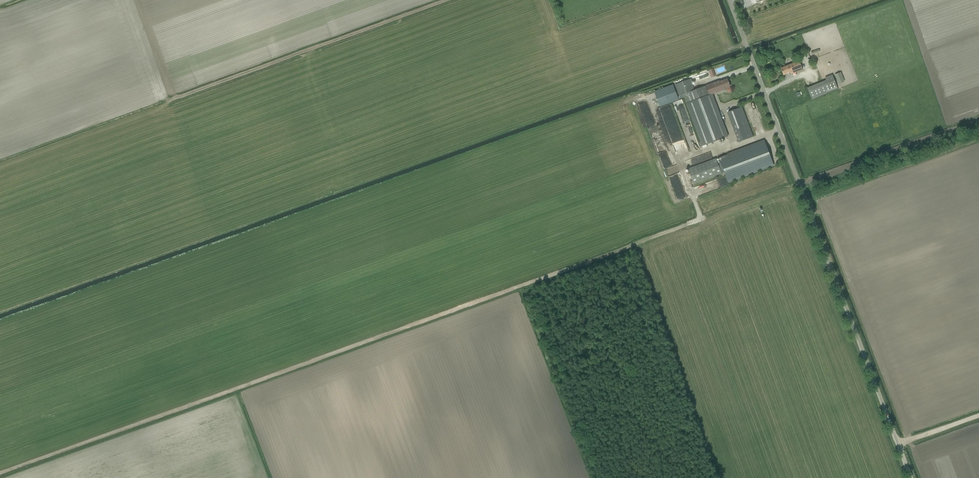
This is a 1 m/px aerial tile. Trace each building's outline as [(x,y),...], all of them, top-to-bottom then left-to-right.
[(795,72),(803,70),(800,61),(781,69),(783,76),(790,73),(791,74),(795,72)] [(809,87),(813,98),(840,89),(834,74),(827,77),(828,80),(809,87)] [(682,83),(675,85),(676,87),(679,96),(677,97),(678,99),(678,100),(685,97),(687,103),(687,104),(703,146),(728,137),(713,94),(719,92),(724,90),(724,89),(730,87),(727,79),(720,82),(720,81),(715,83),(694,91),(690,80),(682,83)] [(678,99),(673,86),(654,93),(659,106),(678,99)] [(727,113),(739,142),(753,137),(742,107),(727,113)] [(654,133),(659,132),(655,121),(649,123),(650,126),(652,126),(652,127),(654,127),(655,129),(653,130),(654,133)] [(716,159),(688,170),(693,184),(721,173),(721,172),(724,171),(728,182),(773,165),(764,141),(719,158),(721,163),(718,164),(716,159)]
